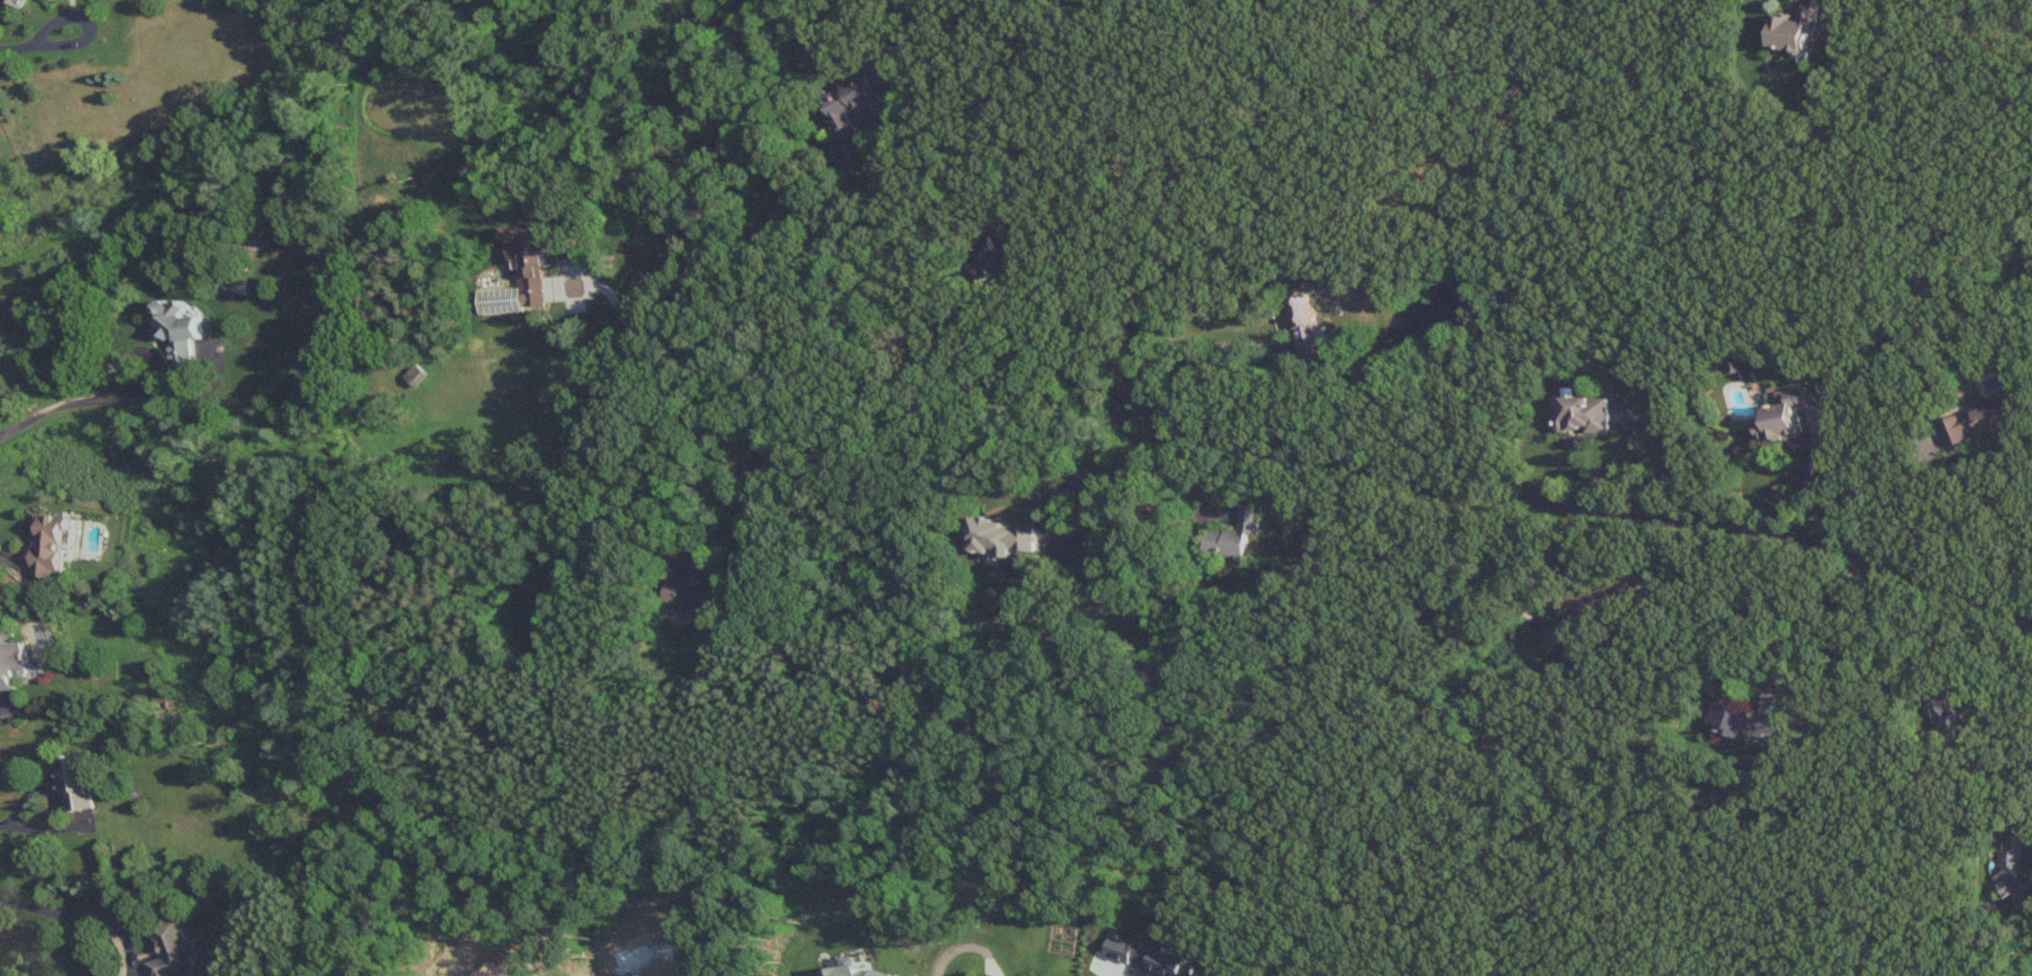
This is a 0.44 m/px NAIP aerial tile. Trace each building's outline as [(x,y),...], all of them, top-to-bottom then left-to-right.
[(22,9),(28,0),(7,0),(22,9)] [(1770,46),(1814,53),(1821,7),(1802,4),(1800,16),(1775,13),(1770,46)] [(851,114),(886,101),(883,94),(898,89),(892,73),(882,77),(880,72),(821,94),(845,157),(864,149),(851,114)] [(483,314),(550,308),(544,237),(510,239),(512,261),(525,260),(526,276),(520,276),(521,288),(481,291),(483,314)] [(1019,268),(1019,243),(989,243),(989,268),(1019,268)] [(1287,301),(1302,351),(1315,347),(1299,297),(1287,301)] [(174,367),(193,366),(192,339),(200,339),(197,302),(156,304),(158,335),(172,334),(174,367)] [(405,376),(417,387),(427,376),(416,365),(405,376)] [(1762,442),(1806,438),(1803,409),(1833,406),(1831,388),(1758,395),(1762,442)] [(1559,398),(1559,434),(1610,434),(1610,398),(1559,398)] [(1942,422),(1951,450),(1971,444),(1968,434),(1976,431),(1979,442),(2016,430),(2007,402),(1942,422)] [(1208,556),(1239,558),(1238,563),(1248,564),(1251,534),(1260,535),(1263,507),(1243,505),(1240,532),(1211,529),(1208,556)] [(39,513),(32,577),(61,580),(69,517),(39,513)] [(978,555),(1018,555),(1018,553),(1039,552),(1038,522),(977,524),(978,555)] [(666,606),(726,613),(729,590),(700,586),(700,588),(668,584),(666,606)] [(17,691),(16,678),(27,677),(25,634),(0,635),(0,692),(17,691)] [(1955,710),(1938,688),(1919,703),(1954,749),(1981,728),(1962,704),(1955,710)] [(89,765),(80,766),(80,758),(62,760),(70,835),(96,832),(89,765)] [(2004,836),(2005,851),(1999,852),(2003,899),(2019,898),(2019,905),(2031,904),(2031,872),(2026,872),(2023,834),(2004,836)] [(162,960),(149,963),(152,975),(182,975),(181,972),(197,967),(190,941),(188,941),(181,919),(153,927),(162,960)] [(1063,975),(1110,975),(1110,949),(1063,949),(1063,975)]
